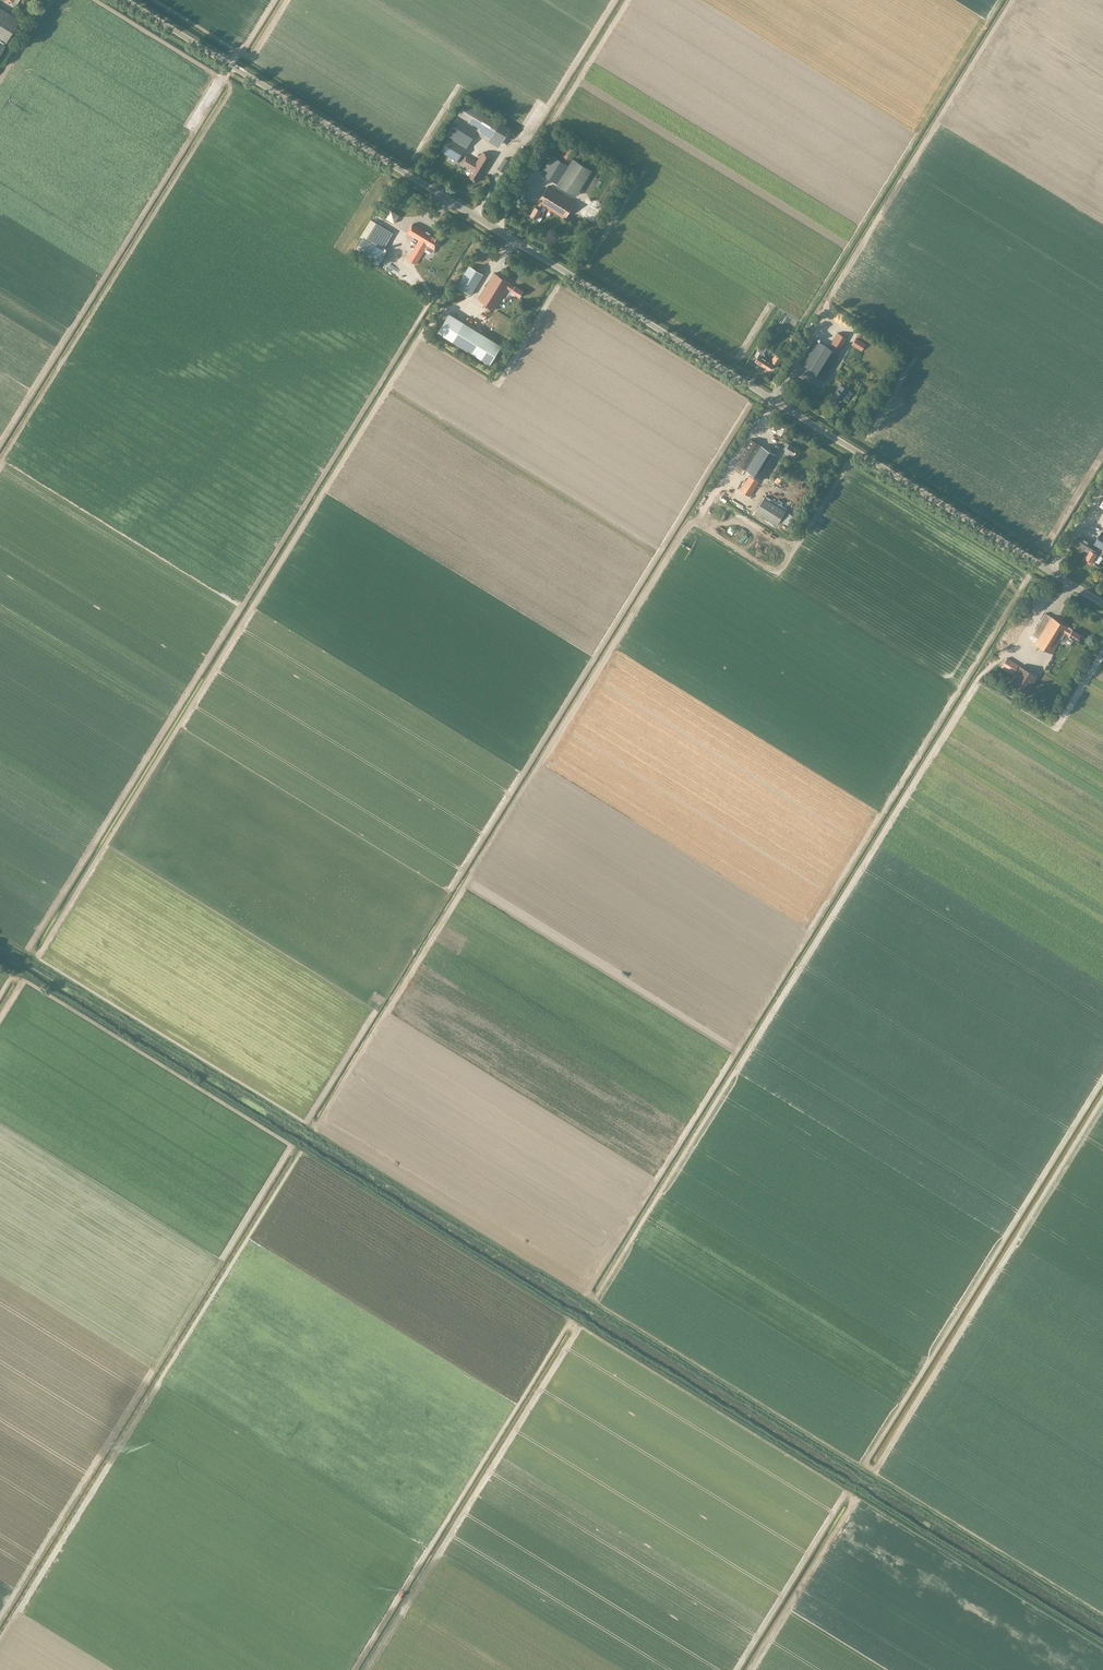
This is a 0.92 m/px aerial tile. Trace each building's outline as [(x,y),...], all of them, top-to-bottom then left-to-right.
[(19,20),(0,8),(0,52),(4,45),(19,20)] [(478,134),(488,117),(466,103),(446,135),(449,137),(440,151),(457,161),(475,132),(478,134)] [(488,117),(478,134),(499,147),(509,130),(488,117)] [(569,164),(576,152),(566,146),(559,158),(569,164)] [(477,182),(492,158),(482,152),(477,161),(466,155),(461,163),(471,170),(468,176),(477,182)] [(551,155),(540,173),(576,195),(591,171),(572,159),(568,165),(551,155)] [(505,174),(512,163),(504,158),(497,169),(505,174)] [(541,211),(540,210),(543,205),(564,218),(574,202),(548,186),(538,202),(539,203),(536,207),(535,207),(530,215),(536,219),(538,215),(541,217),(544,212),(541,211)] [(394,223),(399,215),(391,210),(386,218),(394,223)] [(382,250),(393,233),(370,219),(360,236),(362,238),(354,251),(378,265),(386,252),(382,250)] [(434,249),(439,239),(413,223),(407,233),(419,240),(407,259),(416,264),(425,249),(432,253),(435,249),(434,249)] [(470,295),(483,274),(468,265),(456,286),(470,295)] [(518,297),(522,291),(514,286),(513,287),(509,284),(509,283),(493,273),(477,299),(493,309),(506,288),(511,291),(510,292),(518,297)] [(449,314),(437,333),(488,364),(500,345),(449,314)] [(847,338),(838,333),(830,345),(834,347),(832,350),(837,352),(838,350),(839,351),(847,338)] [(861,351),(865,344),(856,338),(852,344),(861,351)] [(807,368),(808,368),(823,344),(817,340),(801,365),(807,368)] [(837,352),(832,350),(823,344),(808,368),(824,378),(839,354),(837,352)] [(765,349),(763,348),(760,346),(757,351),(760,352),(755,361),(762,366),(766,360),(765,360),(767,357),(764,356),(765,354),(763,353),(765,349)] [(777,365),(781,359),(775,354),(771,360),(774,361),(773,363),(777,365)] [(766,360),(762,366),(769,370),(772,364),(766,360)] [(840,385),(831,398),(838,402),(840,398),(842,400),(848,390),(840,385)] [(777,455),(760,445),(750,439),(735,463),(752,474),(751,476),(749,475),(740,491),(749,496),(759,481),(757,480),(759,478),(762,480),(777,455)] [(793,455),(797,449),(788,443),(788,444),(785,442),(783,446),(786,448),(785,450),(793,455)] [(764,498),(755,512),(776,525),(785,511),(764,498)] [(731,533),(734,528),(728,525),(725,530),(731,533)] [(1094,544),(1091,543),(1091,541),(1082,536),(1077,543),(1086,549),(1086,550),(1089,552),(1085,558),(1088,560),(1087,562),(1091,564),(1093,564),(1098,555),(1101,556),(1102,553),(1102,529),(1094,544)] [(1077,641),(1080,634),(1045,613),(1032,635),(1038,638),(1035,643),(1051,653),(1060,638),(1064,640),(1065,638),(1070,641),(1072,638),(1077,641)] [(1013,674),(1018,664),(1007,657),(1001,667),(1013,674)] [(1027,693),(1037,676),(1020,666),(1010,683),(1027,693)]
